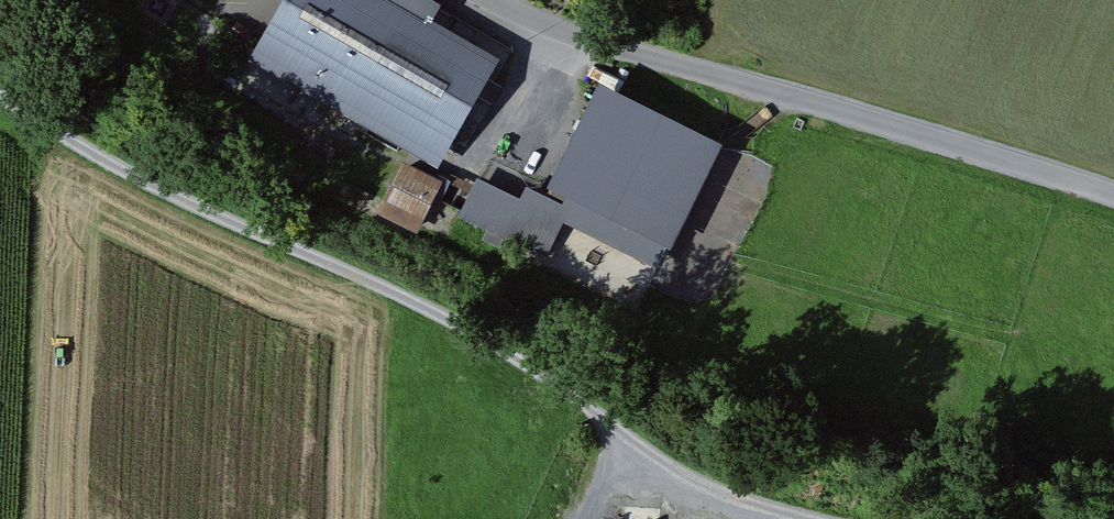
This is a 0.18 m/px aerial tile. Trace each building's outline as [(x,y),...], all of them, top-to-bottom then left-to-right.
[(407,0),(294,0),(259,62),(443,165),(505,56),(407,0)] [(728,147),(610,91),(561,193),(679,249),(728,147)] [(405,160),(379,213),(420,233),(446,180),(405,160)]
